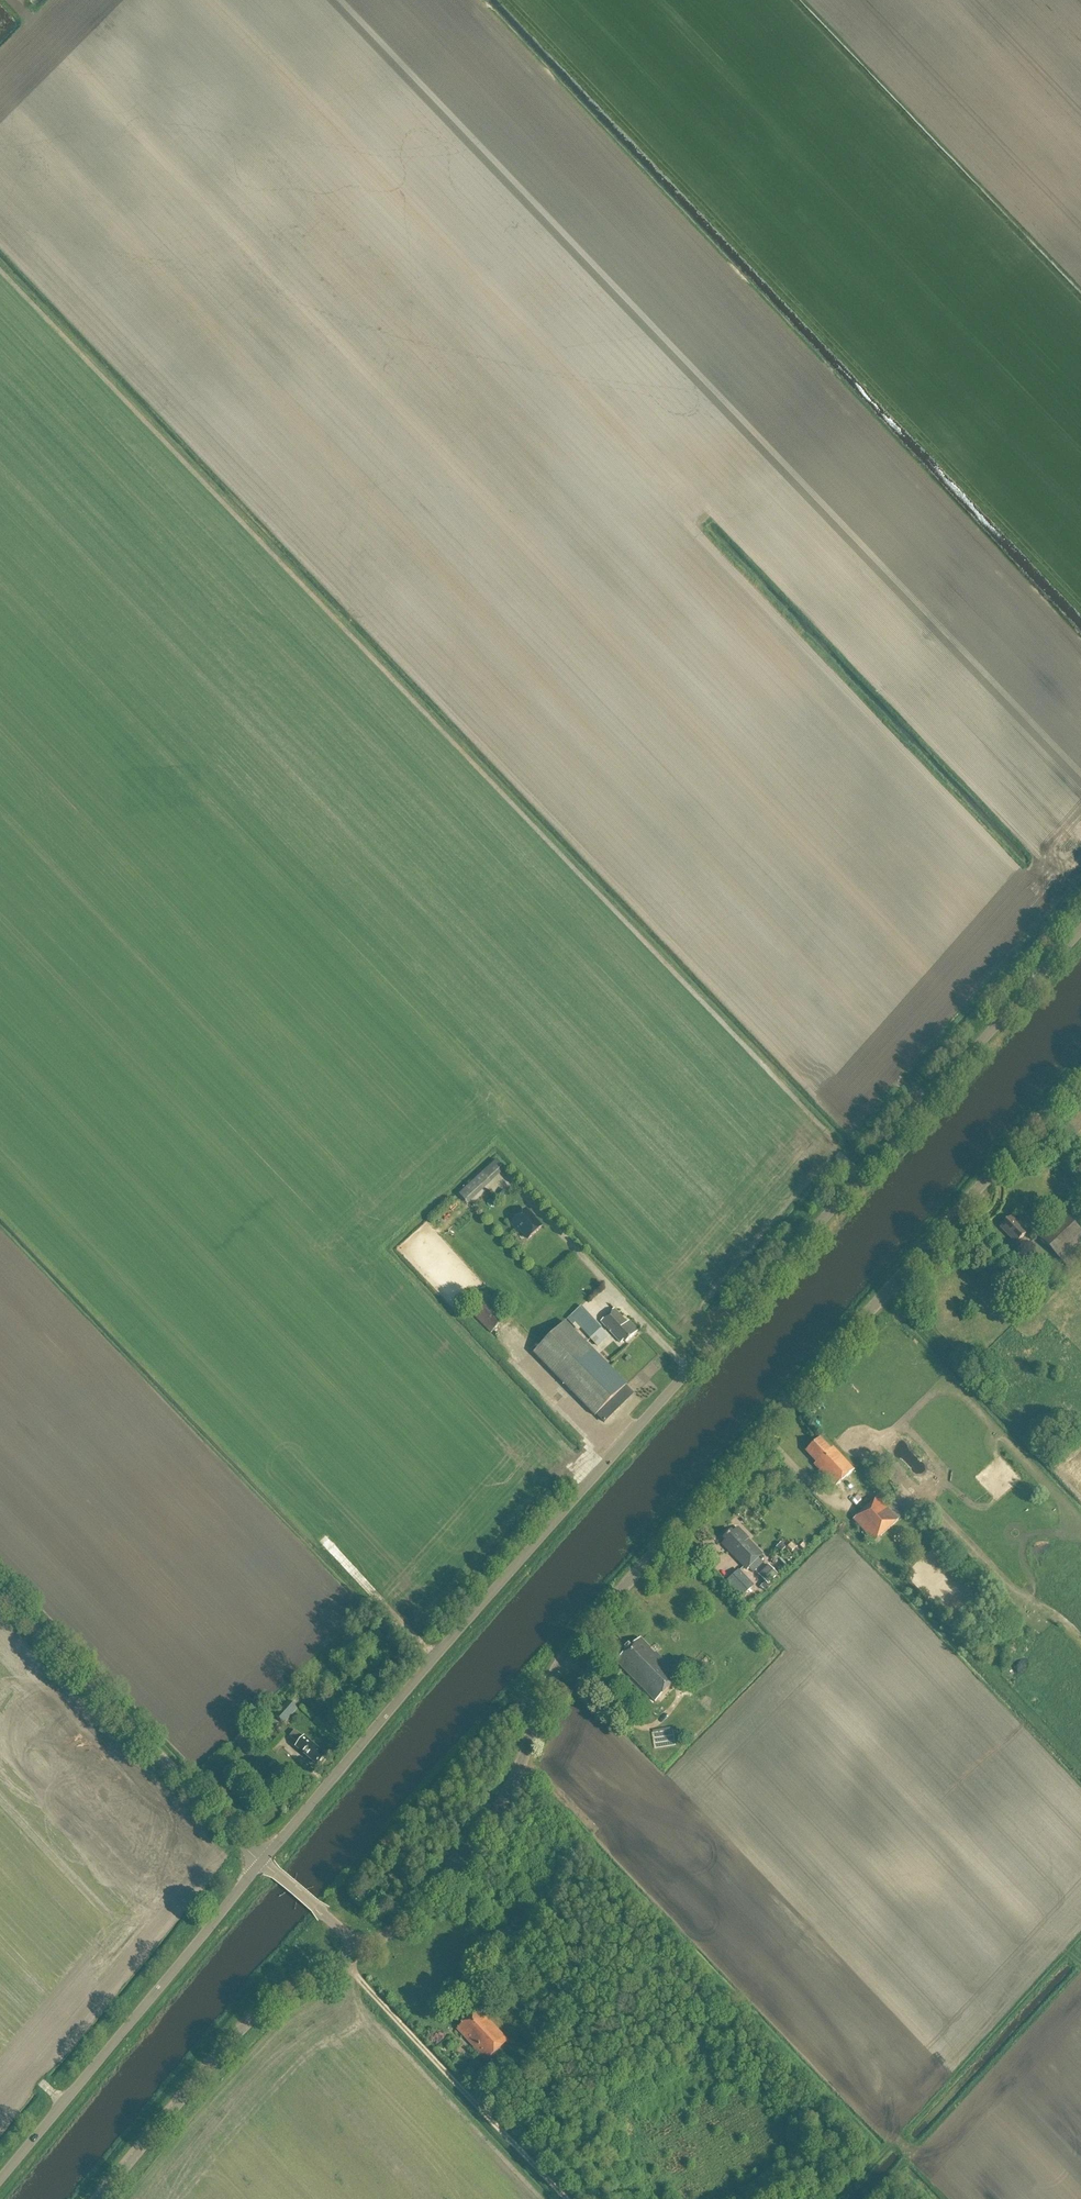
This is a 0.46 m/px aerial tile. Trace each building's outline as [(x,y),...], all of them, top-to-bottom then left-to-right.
[(468,1206),(505,1171),(496,1162),(459,1196),(468,1206)] [(519,1233),(527,1243),(543,1229),(526,1211),(510,1226),(518,1235),(519,1233)] [(1036,1236),(1069,1270),(1080,1257),(1080,1233),(1077,1230),(1080,1226),(1074,1220),(1071,1223),(1060,1212),(1036,1236)] [(1003,1226),(1000,1229),(1016,1246),(1027,1235),(1026,1234),(1031,1230),(1022,1221),(1017,1225),(1011,1218),(1008,1221),(1006,1221),(1004,1222),(1003,1224),(1003,1226)] [(491,1335),(509,1318),(487,1295),(469,1312),(491,1335)] [(590,1340),(602,1328),(580,1307),(568,1318),(590,1340)] [(625,1343),(637,1333),(629,1324),(627,1326),(619,1318),(618,1319),(613,1313),(601,1324),(620,1344),(624,1341),(625,1343)] [(604,1425),(633,1397),(625,1389),(627,1387),(565,1324),(533,1355),(595,1418),(597,1417),(604,1425)] [(834,1490),(854,1472),(833,1449),(830,1452),(819,1440),(806,1453),(816,1464),(814,1466),(819,1473),(834,1490)] [(899,1535),(909,1526),(901,1518),(898,1521),(877,1499),(853,1521),(874,1544),(880,1538),(885,1543),(896,1532),(899,1535)] [(746,1571),(762,1556),(745,1539),(746,1538),(738,1530),(733,1534),(731,1532),(723,1540),(725,1543),(722,1546),(746,1571)] [(777,1576),(768,1567),(758,1576),(767,1585),(777,1576)] [(754,1587),(739,1571),(726,1583),(741,1599),(754,1587)] [(640,1640),(616,1664),(655,1704),(680,1680),(651,1650),(650,1651),(640,1640)] [(270,1723),(276,1718),(287,1728),(294,1721),(291,1718),(297,1712),(287,1702),(283,1698),(265,1718),(270,1723)] [(318,1767),(325,1758),(311,1746),(304,1740),(295,1732),(289,1738),(299,1746),(296,1749),(303,1755),(318,1767)] [(486,2063),(508,2043),(478,2011),(457,2031),(486,2063)]
